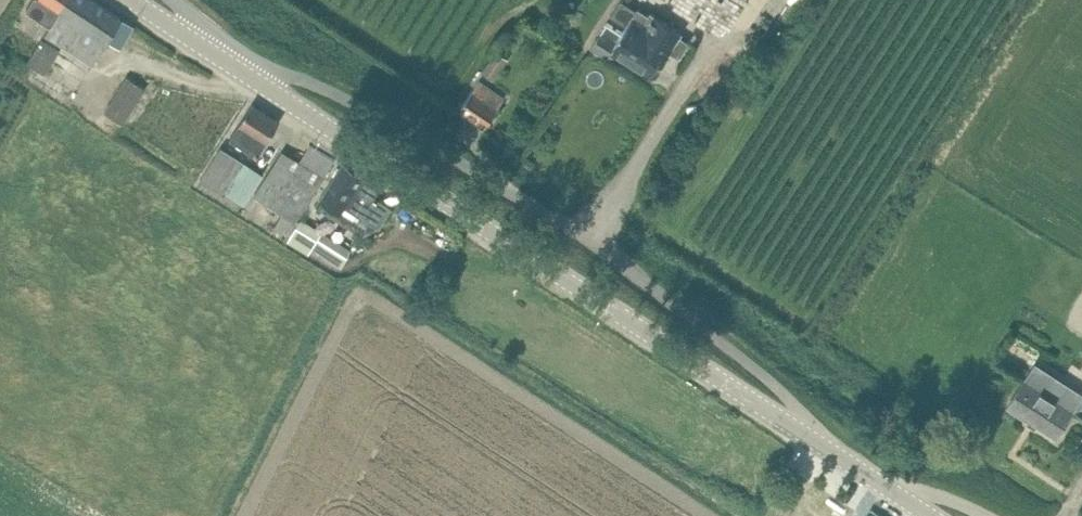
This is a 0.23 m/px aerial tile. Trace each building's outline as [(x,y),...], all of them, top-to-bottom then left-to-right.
[(134,26),(95,0),(32,0),(26,8),(51,24),(48,28),(44,35),(91,64),(106,41),(108,38),(121,46),(122,44),(134,26)] [(608,23),(593,46),(608,55),(609,55),(612,50),(653,77),(666,56),(670,51),(680,57),(689,43),(680,37),(680,36),(682,32),(678,29),(651,11),(649,14),(639,7),(637,10),(621,0),(612,15),(627,25),(625,29),(622,32),(608,23)] [(45,77),(59,55),(41,43),(27,65),(45,77)] [(493,79),(508,58),(499,51),(483,72),(493,79)] [(121,128),(135,106),(146,88),(128,76),(103,116),(121,128)] [(486,127),(498,109),(505,99),(479,82),(460,109),(486,127)] [(257,157),(268,139),(280,121),(254,104),(230,140),(257,157)] [(732,143),(745,140),(741,124),(728,127),(732,143)] [(244,202),(264,172),(222,144),(202,174),(244,202)] [(258,189),(254,195),(282,213),(274,227),(289,237),(293,230),(295,228),(302,217),(299,215),(312,195),(324,177),(283,151),(272,169),(258,189)] [(346,205),(379,227),(380,226),(392,208),(375,197),(381,187),(364,176),(364,175),(344,162),(344,163),(332,180),(321,198),(341,212),(346,205)] [(342,267),(347,258),(306,232),(300,240),(342,267)] [(1056,438),(1068,419),(1074,409),(1027,378),(1008,407),(1056,438)] [(789,456),(780,472),(790,478),(799,462),(789,456)]
